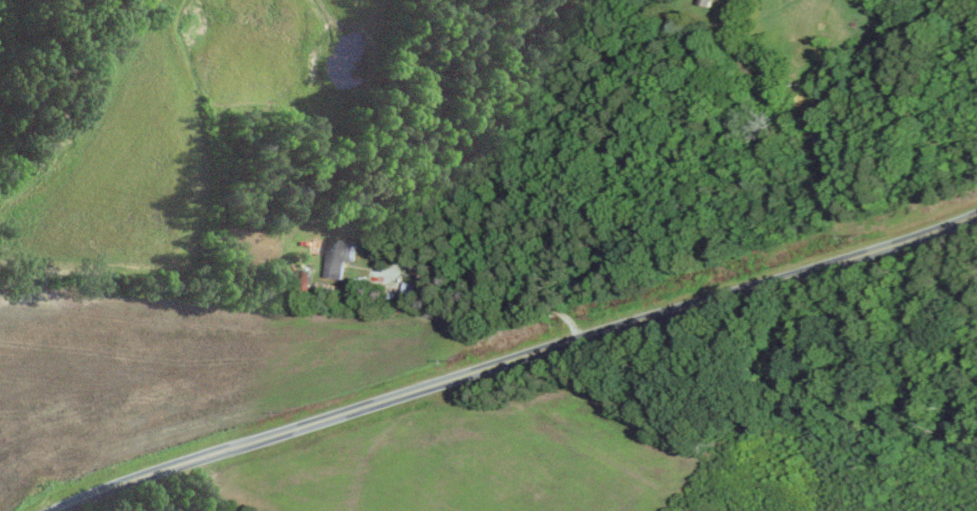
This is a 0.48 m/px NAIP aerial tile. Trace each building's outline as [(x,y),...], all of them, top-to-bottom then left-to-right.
[(356,244),(329,241),(326,277),(343,279),(345,260),(354,261),(356,244)]
